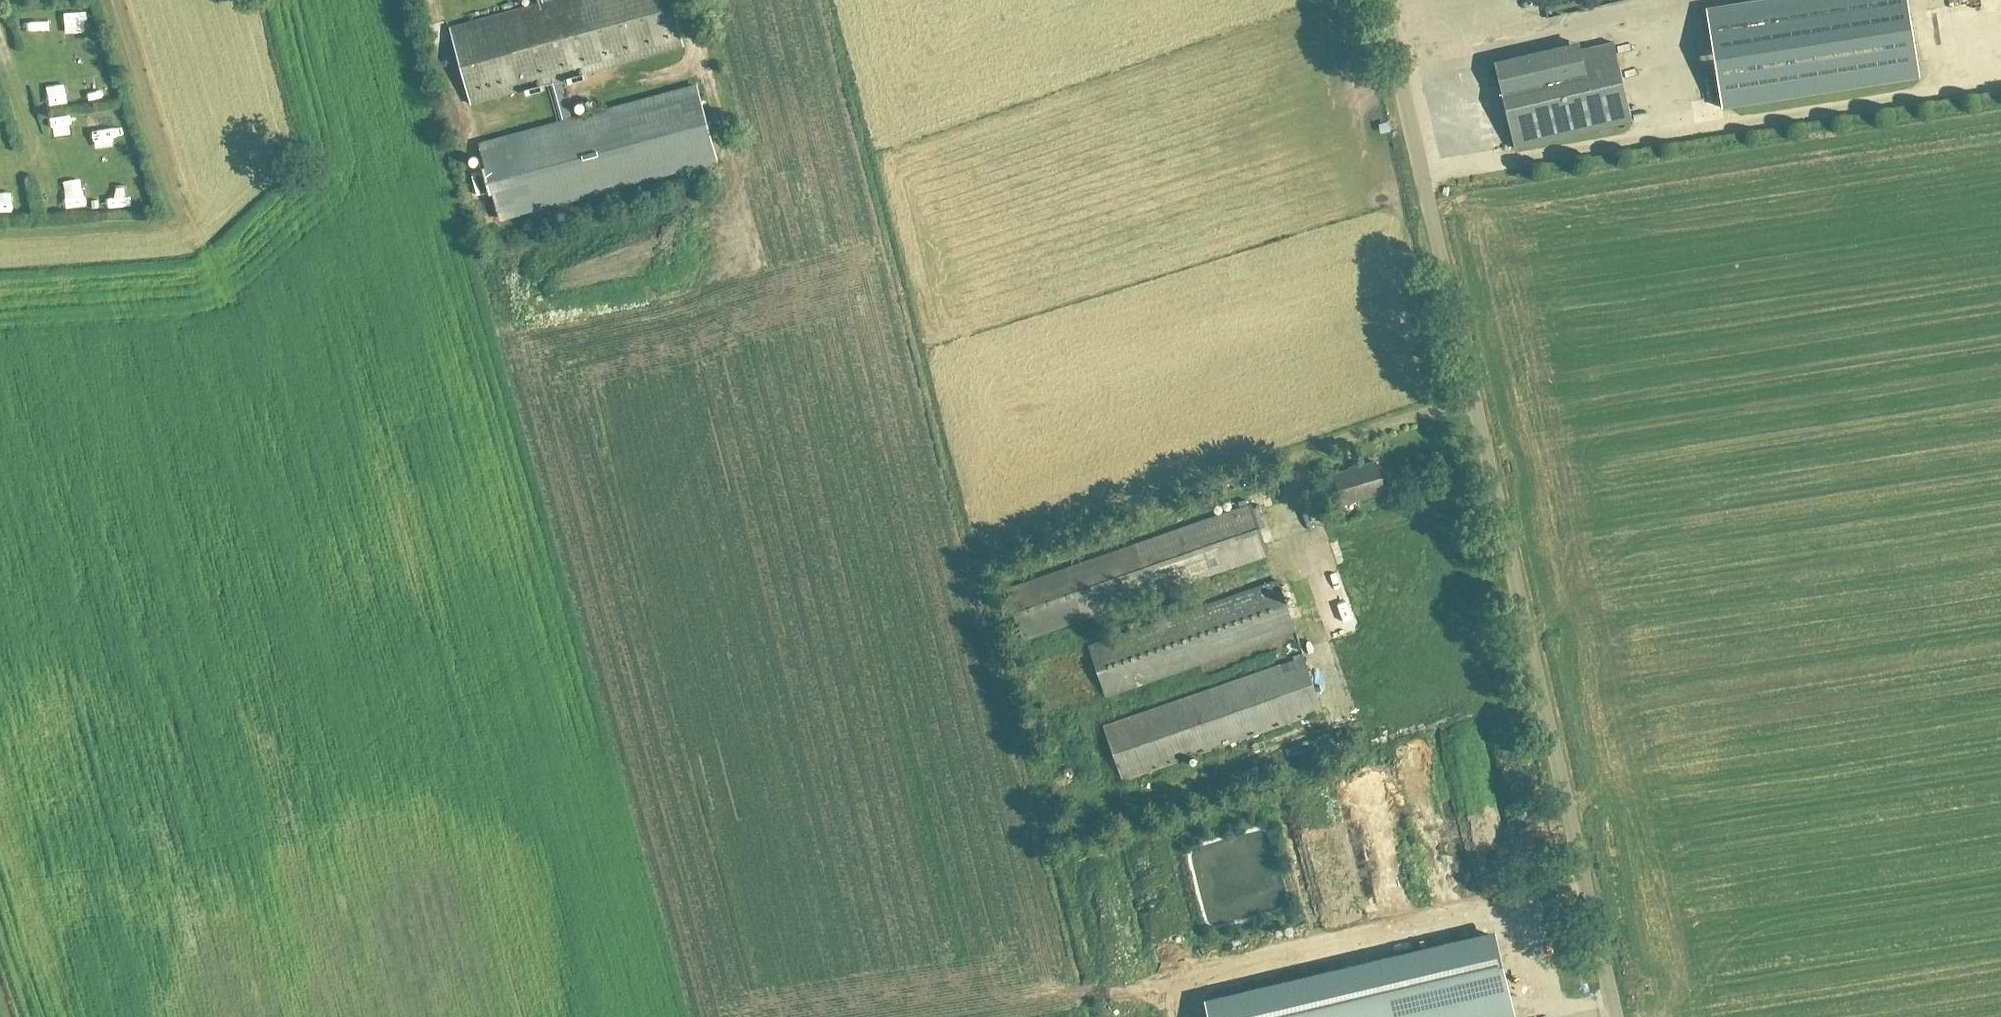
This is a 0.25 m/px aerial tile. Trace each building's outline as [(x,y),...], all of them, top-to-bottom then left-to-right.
[(1705,9),(1721,108),(1919,76),(1907,0),(1758,0),(1705,9)] [(534,81),(688,48),(678,1),(530,32),(535,55),(529,56),(534,81)] [(1579,42),(1523,56),(1524,59),(1496,65),(1515,147),(1632,120),(1614,41),(1581,49),(1579,42)] [(552,81),(471,104),(481,142),(563,120),(552,81)] [(98,107),(98,133),(116,132),(116,107),(98,107)] [(60,125),(80,123),(79,112),(59,113),(60,125)] [(143,184),(120,185),(121,209),(144,208),(143,184)] [(587,198),(580,200),(584,213),(633,200),(629,186),(627,187),(627,185),(587,196),(587,198)] [(74,187),(74,206),(93,207),(94,187),(74,187)] [(1376,462),(1333,473),(1342,503),(1384,491),(1376,462)] [(1251,505),(1061,569),(1005,588),(1022,638),(1165,589),(1174,616),(1031,664),(1048,714),(1294,631),(1277,581),(1182,613),(1173,587),(1267,555),(1251,505)] [(1340,643),(1344,661),(1355,659),(1350,641),(1340,643)] [(1292,660),(1102,726),(1058,742),(1076,795),(1320,710),(1300,653),(1291,657),(1292,660)] [(1422,814),(1434,807),(1427,795),(1415,801),(1422,814)] [(1514,1013),(1496,935),(1207,1003),(1210,1016),(1497,1016),(1514,1013)]
